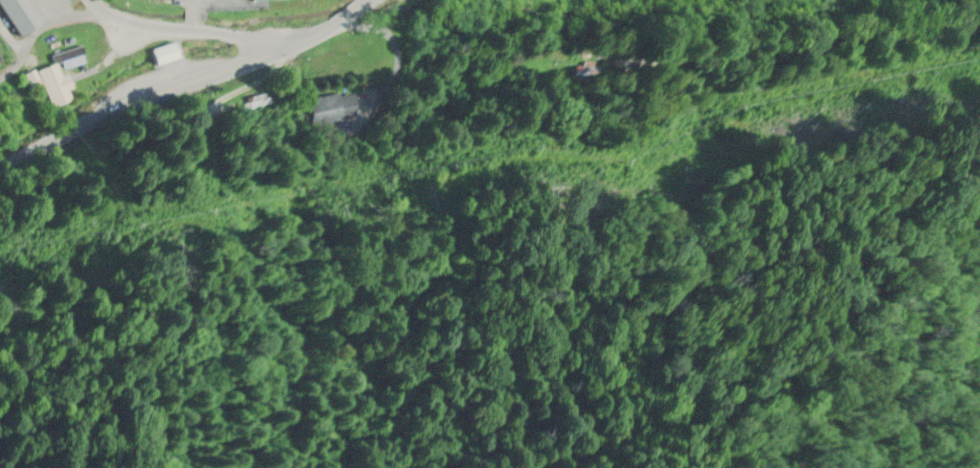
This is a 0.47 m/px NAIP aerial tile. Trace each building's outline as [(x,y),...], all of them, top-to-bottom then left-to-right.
[(24,0),(0,0),(0,12),(16,40),(39,26),(24,0)] [(153,68),(175,60),(169,45),(148,53),(153,68)] [(33,93),(40,89),(32,74),(24,78),(33,93)] [(43,99),(53,103),(59,90),(49,85),(43,99)] [(319,124),(357,119),(354,95),(315,100),(319,124)]
